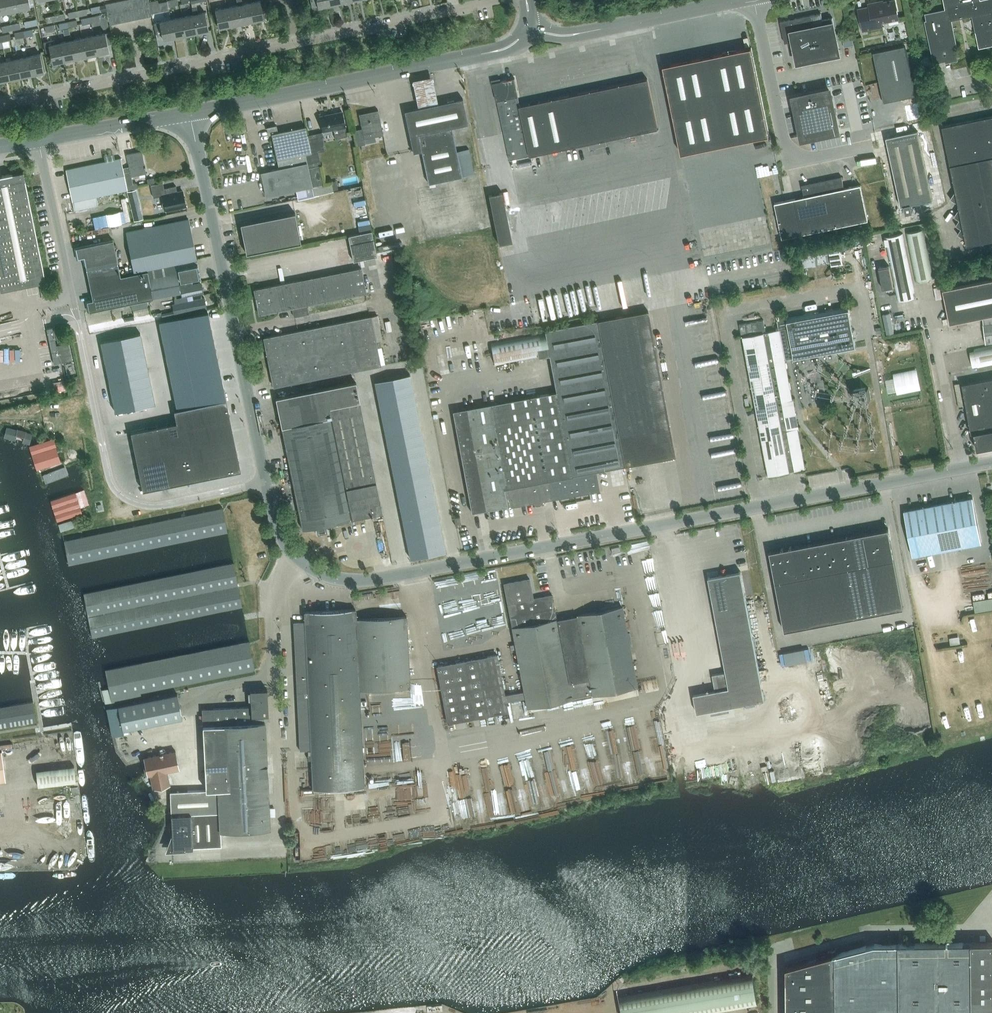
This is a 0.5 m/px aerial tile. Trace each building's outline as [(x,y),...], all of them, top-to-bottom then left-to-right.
[(7,12),(18,10),(16,0),(5,0),(7,12)] [(28,0),(16,0),(18,10),(30,8),(28,0)] [(160,9),(158,3),(158,0),(157,0),(149,2),(151,12),(158,11),(160,9)] [(237,6),(241,24),(253,22),(249,3),(243,5),(242,0),(236,0),(237,6)] [(863,31),(883,26),(882,21),(899,18),(895,0),(887,0),(883,1),(884,5),(878,6),(877,1),(868,3),(869,7),(859,9),(863,31)] [(977,32),(980,47),(978,47),(978,48),(991,45),(991,0),(944,0),(947,10),(925,15),(925,13),(924,13),(935,63),(933,63),(933,64),(956,59),(956,61),(958,60),(950,21),(973,16),(976,30),(974,31),(974,32),(977,32)] [(264,19),(260,1),(249,3),(253,22),(264,19)] [(226,8),(230,27),(241,24),(237,6),(226,8)] [(196,7),(191,8),(193,15),(197,33),(208,31),(204,13),(198,14),(196,7)] [(218,29),(230,27),(226,8),(215,11),(218,29)] [(785,43),(788,42),(792,49),(796,49),(798,62),(815,58),(838,53),(832,24),(834,23),(833,17),(822,20),(821,13),(780,22),(785,43)] [(193,15),(182,17),(185,36),(197,33),(193,15)] [(185,36),(182,17),(170,20),(174,38),(185,36)] [(170,20),(159,22),(153,23),(155,35),(161,33),(163,41),(174,38),(170,20)] [(105,34),(93,36),(97,54),(108,52),(107,46),(105,34)] [(842,37),(844,47),(854,45),(852,35),(842,37)] [(86,57),(97,54),(93,36),(82,38),(86,57)] [(71,41),(75,59),(86,57),(82,38),(71,41)] [(60,43),(53,44),(53,41),(43,43),(45,53),(50,52),(52,64),(64,61),(60,43)] [(75,59),(71,41),(60,43),(64,61),(75,59)] [(905,45),(873,52),(884,101),(915,94),(905,45)] [(681,153),(769,135),(751,47),(663,65),(681,153)] [(28,56),(32,75),(44,72),(40,54),(28,56)] [(17,59),(21,77),(32,75),(28,56),(17,59)] [(6,61),(10,80),(21,77),(17,59),(6,61)] [(10,80),(6,61),(0,62),(0,82),(10,80)] [(413,78),(419,104),(438,100),(433,74),(413,78)] [(496,101),(509,160),(588,143),(606,140),(657,129),(647,79),(519,106),(517,96),(518,96),(514,78),(492,83),(496,101)] [(796,106),(803,138),(838,131),(829,90),(798,96),(794,97),(796,106)] [(469,149),(456,152),(451,127),(468,124),(462,99),(404,111),(413,152),(421,151),(428,184),(461,177),(474,174),(469,149)] [(908,121),(927,117),(924,100),(904,105),(908,121)] [(383,135),(378,110),(359,114),(362,128),(354,130),(357,146),(365,144),(364,139),(383,135)] [(342,111),(320,116),(323,130),(333,128),(336,138),(347,136),(345,126),(342,111)] [(943,126),(942,123),(950,166),(956,192),(955,192),(950,198),(956,202),(958,202),(959,206),(991,199),(991,116),(943,126)] [(272,134),(279,167),(308,161),(306,152),(311,151),(308,135),(305,125),(278,132),(277,125),(267,127),(269,134),(272,134)] [(918,130),(886,137),(901,206),(903,205),(905,213),(912,212),(910,204),(933,199),(918,130)] [(315,194),(334,190),(332,180),(324,182),(320,164),(321,164),(318,150),(325,149),(321,132),(308,135),(311,151),(306,152),(308,161),(313,185),(315,194)] [(606,140),(588,143),(590,149),(607,146),(606,140)] [(126,155),(130,172),(124,173),(127,185),(133,183),(131,174),(138,172),(139,175),(146,173),(141,152),(126,155)] [(105,162),(66,170),(73,201),(74,206),(74,210),(99,205),(97,196),(127,190),(121,159),(110,161),(109,155),(104,156),(105,162)] [(313,185),(308,161),(279,167),(262,171),(267,195),(312,185),(313,185)] [(23,172),(23,171),(0,176),(0,288),(1,291),(46,281),(23,172)] [(841,177),(801,186),(804,197),(774,204),(782,239),(868,220),(860,185),(844,189),(841,177)] [(164,211),(185,206),(182,191),(177,192),(176,186),(164,189),(162,183),(151,185),(153,198),(163,195),(164,203),(162,203),(164,211)] [(144,218),(137,189),(128,191),(135,221),(144,218)] [(487,195),(497,244),(511,241),(501,192),(487,195)] [(959,206),(959,209),(958,210),(954,216),(959,220),(956,225),(961,228),(958,234),(963,237),(965,237),(967,246),(991,240),(991,199),(959,206)] [(295,212),(240,223),(246,253),(301,243),(295,212)] [(177,262),(196,259),(188,219),(127,232),(135,271),(177,262)] [(370,223),(358,226),(360,233),(372,231),(370,223)] [(914,282),(933,278),(923,229),(905,233),(914,282)] [(360,233),(348,235),(353,261),(377,256),(372,231),(360,233)] [(902,233),(883,237),(895,296),(914,292),(902,233)] [(84,257),(93,299),(87,301),(90,311),(153,298),(153,297),(181,291),(182,296),(201,292),(199,282),(202,282),(192,284),(192,282),(180,284),(175,264),(148,270),(121,276),(113,240),(76,248),(78,258),(84,257)] [(830,250),(804,252),(805,264),(830,262),(830,250)] [(197,264),(196,259),(177,262),(182,283),(201,279),(198,264),(197,264)] [(881,289),(892,286),(888,266),(877,268),(881,289)] [(259,314),(292,307),(294,317),(309,314),(307,304),(366,293),(361,268),(254,289),(259,314)] [(991,316),(991,280),(942,290),(949,324),(991,316)] [(933,288),(935,299),(941,298),(939,287),(933,288)] [(205,299),(176,304),(178,314),(207,308),(205,299)] [(132,310),(134,316),(150,313),(148,306),(132,310)] [(769,475),(803,468),(805,468),(785,359),(855,346),(848,306),(777,319),(779,329),(766,331),(764,320),(739,324),(741,336),(743,336),(769,475)] [(545,330),(545,332),(491,343),(495,365),(549,355),(552,367),(556,391),(486,404),(452,411),(472,512),(510,504),(511,506),(599,489),(595,471),(675,456),(647,311),(545,330)] [(210,320),(209,321),(207,312),(159,322),(177,409),(174,409),(174,410),(225,400),(224,391),(210,320)] [(379,324),(377,315),(371,316),(376,341),(380,340),(382,340),(379,324)] [(371,316),(310,328),(264,337),(274,386),(381,365),(377,347),(381,347),(380,340),(376,341),(371,316)] [(982,319),(985,344),(991,343),(991,318),(982,319)] [(56,345),(53,327),(46,328),(54,364),(72,360),(68,342),(56,345)] [(101,341),(115,412),(155,404),(140,333),(101,341)] [(974,350),(977,369),(991,366),(991,346),(974,350)] [(893,373),(897,394),(922,389),(918,368),(893,373)] [(410,374),(375,381),(410,559),(446,551),(410,374)] [(962,384),(971,433),(974,433),(977,450),(991,447),(991,378),(962,384)] [(53,382),(55,391),(66,389),(64,379),(53,382)] [(276,397),(302,529),(317,526),(318,531),(325,529),(324,525),(382,514),(356,381),(276,397)] [(856,388),(857,401),(869,400),(868,387),(856,388)] [(705,407),(728,403),(725,389),(702,393),(705,407)] [(225,400),(174,410),(176,422),(144,429),(131,431),(143,490),(156,487),(231,472),(230,471),(240,469),(238,461),(239,460),(228,409),(227,409),(225,400)] [(38,469),(61,461),(54,438),(30,446),(38,469)] [(713,467),(739,462),(734,438),(709,443),(713,467)] [(741,479),(713,485),(714,490),(722,489),(724,497),(743,493),(741,479)] [(70,516),(83,512),(76,491),(52,499),(58,520),(70,516)] [(982,543),(981,538),(973,497),(956,501),(964,546),(982,543)] [(938,504),(947,550),(964,546),(956,501),(938,504)] [(947,550),(938,504),(921,507),(930,553),(947,550)] [(904,511),(909,538),(912,556),(930,553),(921,507),(904,511)] [(69,565),(196,538),(227,531),(222,508),(80,538),(64,541),(69,565)] [(62,531),(74,527),(72,520),(58,524),(61,531),(62,531)] [(770,551),(785,631),(903,608),(888,529),(770,551)] [(233,563),(84,594),(93,638),(242,607),(233,563)] [(697,713),(765,700),(741,571),(709,578),(726,672),(713,675),(716,690),(694,694),(697,713)] [(488,657),(438,666),(448,722),(508,711),(506,702),(526,698),(527,707),(637,686),(622,607),(557,619),(552,594),(551,594),(551,595),(533,598),(529,578),(504,583),(524,691),(505,695),(497,655),(488,657)] [(974,598),(976,610),(991,609),(991,597),(974,598)] [(294,623),(297,694),(300,750),(302,749),(307,749),(308,760),(312,759),(312,769),(313,790),(364,787),(360,695),(365,695),(364,688),(410,686),(407,617),(356,619),(355,609),(354,609),(305,612),(305,622),(294,623)] [(951,644),(960,642),(959,634),(949,636),(951,644)] [(106,671),(113,703),(142,697),(141,693),(255,669),(249,641),(106,671)] [(268,715),(267,689),(250,690),(251,716),(268,715)] [(108,709),(113,736),(125,734),(124,730),(183,718),(178,694),(118,706),(119,707),(108,709)] [(35,722),(32,703),(0,708),(0,727),(35,722)] [(203,725),(250,723),(249,706),(202,709),(202,715),(199,715),(199,724),(203,723),(203,725)] [(250,723),(203,725),(205,762),(220,761),(220,760),(267,758),(265,722),(264,722),(264,717),(253,718),(253,723),(250,723)] [(56,742),(17,748),(29,837),(68,832),(56,742)] [(180,768),(176,751),(144,758),(149,776),(151,775),(154,789),(171,785),(168,771),(180,768)] [(220,760),(220,761),(205,762),(206,789),(218,789),(218,780),(231,777),(268,775),(267,758),(220,760)] [(170,791),(171,815),(173,849),(193,848),(193,847),(221,846),(221,830),(270,828),(268,775),(231,777),(218,780),(218,789),(206,789),(170,791)] [(787,967),(788,1012),(991,1012),(991,942),(980,942),(981,936),(965,936),(965,942),(876,943),(815,960),(787,967)] [(619,996),(622,1012),(701,1012),(757,1003),(752,973),(619,996)]
